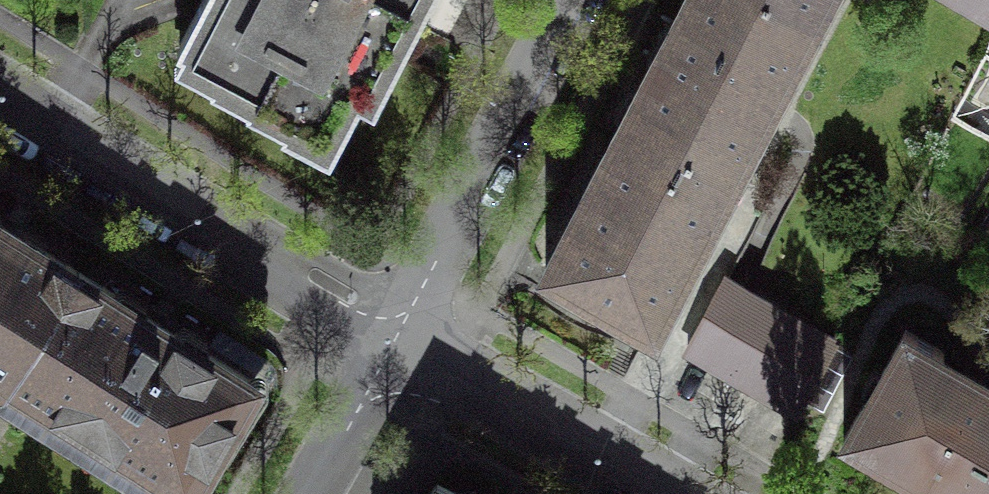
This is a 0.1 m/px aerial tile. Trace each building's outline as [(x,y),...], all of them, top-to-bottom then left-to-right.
[(180,47),(221,69),(219,72),(256,91),(255,94),(292,114),(283,131),(328,154),(388,41),(402,48),(422,11),(428,0),(204,0),(180,47)] [(674,23),(676,33),(671,43),(667,52),(657,55),(641,86),(645,88),(629,118),(625,116),(624,118),(676,145),(675,149),(733,179),(814,25),(767,0),(686,0),(674,23)] [(814,25),(826,0),(767,0),(814,25)] [(988,21),(988,0),(953,0),(988,21)] [(676,145),(624,118),(604,156),(598,155),(566,218),(569,223),(545,268),(653,330),(693,255),(733,179),(675,149),(676,145)] [(78,270),(12,229),(0,222),(0,377),(8,382),(78,270)] [(78,270),(8,382),(154,473),(144,488),(154,493),(190,493),(254,381),(151,316),(78,270)] [(725,279),(688,350),(743,381),(797,413),(835,342),(725,279)] [(957,493),(988,493),(988,388),(940,360),(944,351),(907,330),(844,439),(880,460),(886,453),(957,493)] [(437,482),(430,493),(458,493),(437,482)]
